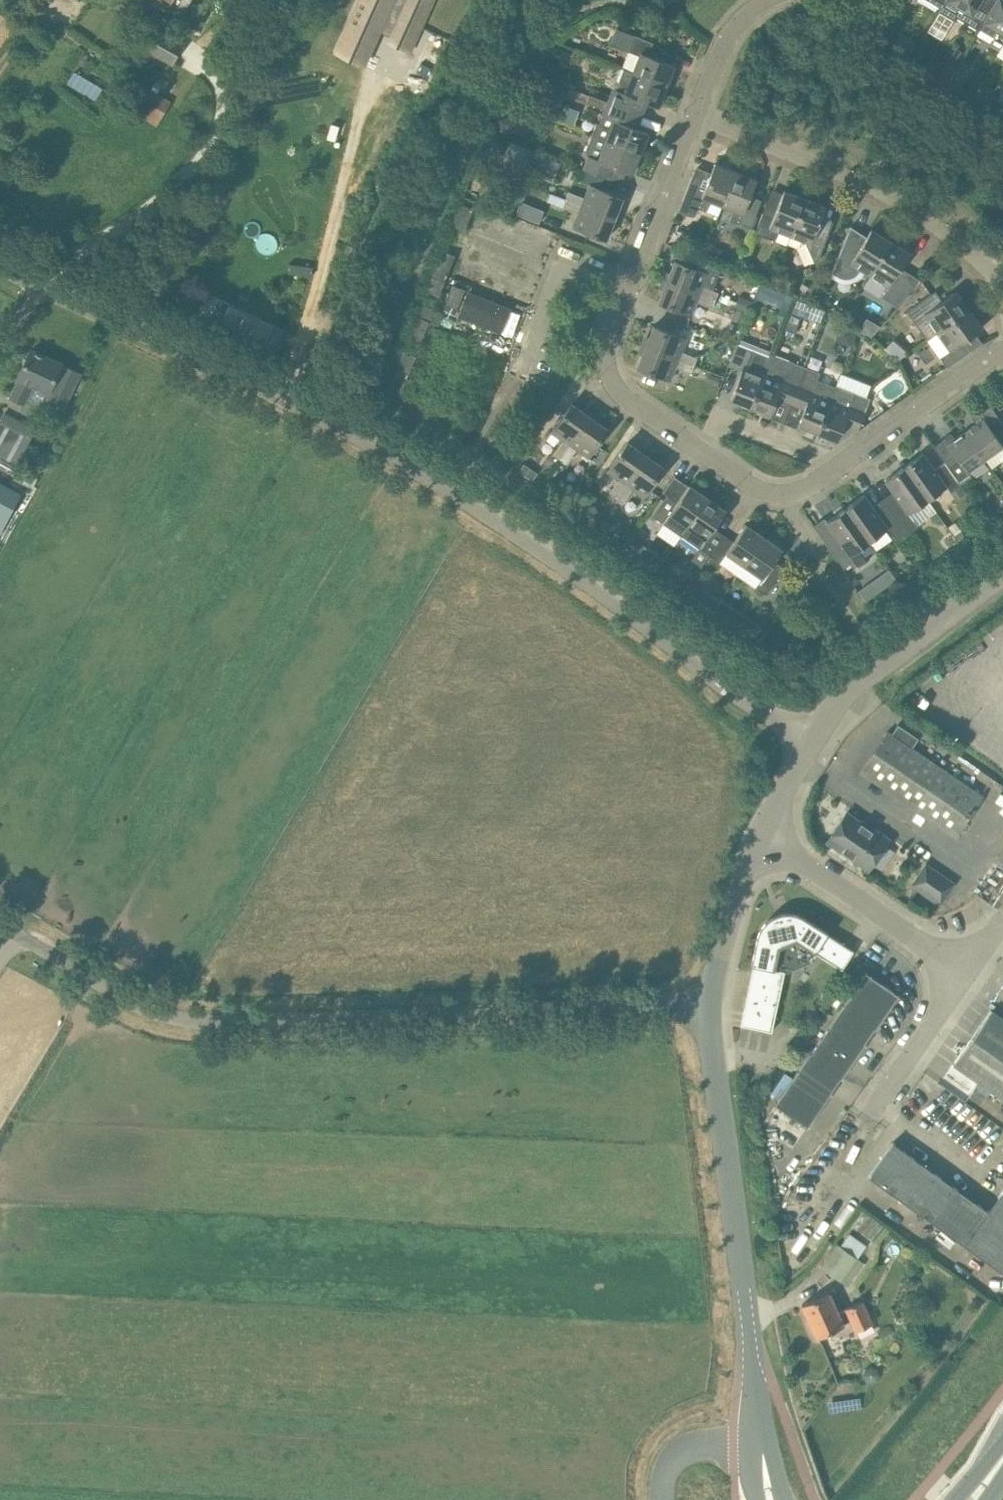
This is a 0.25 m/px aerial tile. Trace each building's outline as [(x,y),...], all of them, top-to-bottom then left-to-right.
[(338,51),(364,63),(378,32),(392,38),(391,42),(411,50),(432,0),(360,0),(338,51)] [(996,0),(948,0),(959,7),(954,16),(979,30),(996,0)] [(979,30),(1002,44),(1002,0),(996,0),(979,30)] [(173,62),(183,43),(152,26),(141,45),(173,62)] [(624,69),(666,85),(674,65),(648,54),(653,42),(634,34),(622,68),(624,68),(624,69)] [(968,75),(956,68),(953,73),(949,80),(960,87),(968,75)] [(658,106),(666,85),(624,69),(615,91),(613,90),(608,101),(633,111),(638,98),(658,106)] [(570,86),(567,95),(586,102),(589,94),(570,86)] [(146,87),(133,111),(157,123),(170,99),(146,87)] [(604,100),(589,94),(586,102),(601,108),(604,100)] [(983,108),(984,109),(998,117),(1002,107),(1002,101),(992,95),(989,99),(987,103),(983,108)] [(592,134),(640,152),(648,132),(628,124),(633,111),(608,101),(599,124),(596,123),(592,134)] [(640,152),(592,134),(586,149),(589,156),(584,168),(607,177),(612,165),(632,173),(640,152)] [(561,161),(530,147),(521,143),(513,161),(522,166),(521,168),(535,174),(536,173),(553,180),(561,161)] [(713,200),(722,204),(735,171),(715,162),(710,176),(694,170),(678,210),(689,215),(689,214),(691,215),(694,215),(696,213),(697,211),(699,207),(707,210),(713,200)] [(756,179),(735,171),(722,204),(732,208),(730,220),(739,223),(739,222),(751,226),(760,203),(749,198),(756,179)] [(570,191),(567,199),(614,217),(623,197),(590,184),(585,197),(570,191)] [(790,235),(805,198),(784,190),(774,217),(763,212),(756,231),(755,233),(772,239),(777,237),(779,231),(790,235)] [(826,206),(805,198),(790,235),(802,240),(801,243),(809,262),(818,259),(829,232),(818,227),(826,206)] [(614,217),(567,199),(564,207),(579,213),(574,226),(606,238),(614,217)] [(519,200),(513,213),(536,223),(541,210),(519,200)] [(465,229),(473,208),(461,203),(453,224),(465,229)] [(484,219),(474,244),(521,262),(531,238),(484,219)] [(869,274),(890,240),(871,228),(864,240),(848,232),(832,272),(836,275),(840,277),(844,278),(846,278),(849,278),(852,277),(854,276),(856,275),(858,273),(861,269),(869,274)] [(689,237),(685,247),(702,254),(706,244),(689,237)] [(910,252),(890,240),(869,274),(888,286),(882,296),(892,302),(908,278),(898,271),(910,252)] [(435,270),(447,275),(455,254),(443,250),(435,270)] [(675,259),(667,280),(715,299),(718,291),(713,289),(723,265),(695,255),(691,266),(675,259)] [(467,262),(460,279),(516,301),(523,284),(467,262)] [(439,295),(447,275),(435,270),(427,290),(439,295)] [(715,299),(667,280),(659,301),(691,314),(696,301),(712,307),(715,299)] [(466,288),(453,283),(446,301),(459,306),(466,288)] [(467,290),(457,316),(502,333),(512,307),(467,290)] [(927,339),(937,332),(969,308),(956,290),(938,303),(931,293),(906,310),(927,339)] [(825,310),(795,298),(781,332),(793,337),(802,314),(814,319),(821,322),(825,310)] [(418,314),(437,322),(441,311),(422,304),(418,314)] [(969,308),(937,332),(950,350),(940,357),(947,367),(979,344),(972,334),(982,327),(969,308)] [(814,319),(806,341),(813,343),(821,322),(814,319)] [(442,327),(435,345),(488,366),(495,348),(465,336),(468,328),(455,323),(452,331),(442,327)] [(654,325),(646,346),(694,364),(697,357),(681,350),(686,337),(654,325)] [(491,334),(489,340),(494,343),(497,336),(491,334)] [(731,398),(751,405),(770,356),(737,343),(729,363),(743,368),(731,398)] [(691,372),(694,364),(646,346),(638,366),(670,379),(675,366),(691,372)] [(64,406),(71,390),(79,372),(66,365),(65,367),(61,365),(61,363),(31,349),(18,377),(20,377),(11,397),(26,404),(34,387),(47,393),(45,397),(64,406)] [(791,402),(805,366),(771,353),(770,356),(751,405),(771,413),(777,397),(791,402)] [(819,371),(805,366),(791,402),(805,408),(799,424),(818,431),(836,386),(817,378),(819,371)] [(721,377),(709,373),(706,380),(718,385),(721,377)] [(404,384),(392,379),(388,391),(400,396),(404,384)] [(870,397),(836,384),(836,386),(818,431),(838,439),(844,423),(858,429),(870,397)] [(560,458),(590,415),(572,402),(552,431),(563,439),(553,453),(560,458)] [(985,457),(1002,444),(995,433),(1002,428),(1002,422),(990,405),(975,415),(975,420),(977,423),(966,431),(985,457)] [(6,414),(0,424),(0,446),(19,456),(33,429),(6,414)] [(608,428),(590,415),(560,458),(567,463),(577,448),(588,456),(608,428)] [(985,457),(966,431),(955,438),(953,435),(948,434),(933,445),(945,461),(959,481),(970,473),(968,470),(985,457)] [(616,497),(646,454),(628,441),(608,470),(619,478),(610,492),(616,497)] [(959,481),(945,461),(935,468),(923,452),(904,466),(928,499),(947,486),(951,492),(961,484),(959,481)] [(646,454),(616,497),(623,502),(633,487),(645,495),(664,467),(646,454)] [(928,499),(904,466),(885,480),(896,496),(886,503),(908,533),(918,526),(909,513),(928,499)] [(0,481),(0,532),(21,492),(0,481)] [(682,535),(708,497),(689,484),(677,502),(667,494),(653,515),(682,535)] [(908,533),(886,503),(876,510),(865,494),(845,508),(869,541),(888,528),(897,540),(908,533)] [(710,555),(724,534),(714,527),(726,509),(708,497),(682,535),(710,555)] [(869,541),(845,508),(826,521),(838,538),(827,545),(844,568),(854,560),(858,565),(865,560),(858,549),(869,541)] [(724,534),(710,555),(720,562),(727,552),(745,565),(764,536),(746,523),(734,541),(724,534)] [(764,536),(745,565),(762,576),(755,586),(766,594),(780,573),(783,569),(782,565),(774,560),(782,549),(764,536)] [(889,569),(884,572),(892,585),(897,581),(889,569)] [(859,590),(858,590),(867,602),(877,595),(869,583),(859,590)] [(721,599),(714,610),(723,616),(731,606),(721,599)] [(982,796),(887,731),(860,770),(955,835),(982,796)] [(871,828),(863,823),(847,812),(827,840),(869,868),(889,838),(872,827),(871,828)] [(925,861),(910,884),(940,905),(955,882),(925,861)] [(826,930),(804,916),(795,912),(785,911),(775,914),(767,919),(761,927),(757,936),(752,961),(754,962),(740,1024),(771,1030),(784,971),(786,972),(809,962),(815,952),(842,968),(853,950),(824,932),(826,930)] [(808,1126),(841,1078),(899,994),(866,972),(775,1103),(808,1126)] [(991,1009),(972,1036),(953,1063),(1002,1098),(1002,1018),(991,1009)] [(893,1141),(868,1175),(1002,1271),(1002,1270),(1002,1188),(987,1210),(894,1143),(895,1142),(893,1141)] [(821,1267),(841,1281),(857,1258),(838,1244),(821,1267)] [(829,1292),(820,1296),(802,1304),(817,1337),(843,1324),(851,1320),(856,1330),(872,1323),(862,1300),(837,1311),(829,1292)]
